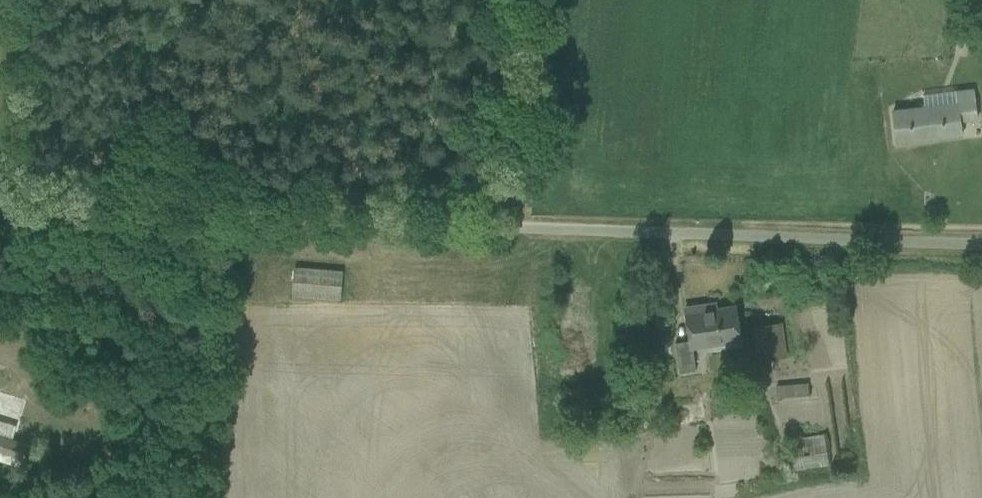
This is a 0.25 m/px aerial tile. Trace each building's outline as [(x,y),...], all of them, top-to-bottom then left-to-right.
[(923,109),(893,112),(897,143),(961,135),(960,120),(977,118),(974,99),(973,91),(954,93),(955,105),(923,109)] [(294,267),(292,295),(340,299),(342,271),(294,267)] [(690,340),(675,342),(679,372),(696,370),(692,347),(740,340),(735,306),(704,310),(703,305),(685,307),(690,340)] [(752,327),(756,347),(758,362),(786,357),(781,323),(752,327)] [(775,386),(777,402),(808,399),(807,382),(775,386)] [(789,439),(794,470),(828,465),(823,434),(789,439)] [(22,458),(27,443),(23,442),(9,438),(0,435),(0,451),(22,458)]
